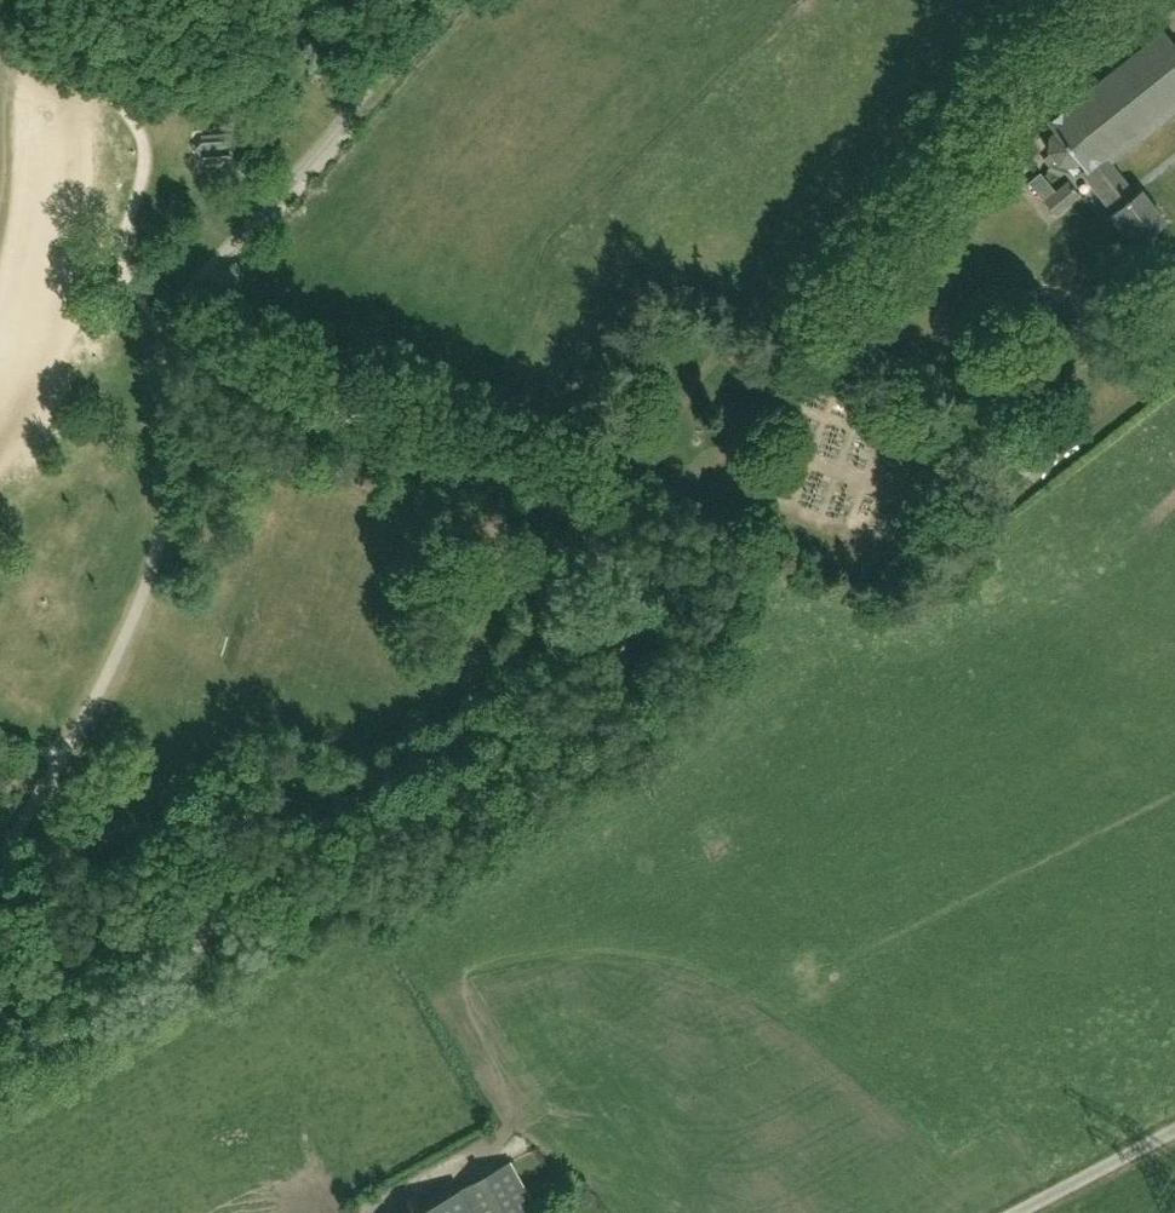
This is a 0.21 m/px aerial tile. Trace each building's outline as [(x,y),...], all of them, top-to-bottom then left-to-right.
[(1140,190),(1139,189),(1134,194),(1109,162),(1124,150),(1126,152),(1129,150),(1127,148),(1141,137),(1143,139),(1145,137),(1143,135),(1157,123),(1160,125),(1162,123),(1161,121),(1174,110),(1174,44),(1162,28),(1149,38),(1141,27),(1122,42),(1125,45),(1110,57),(1108,55),(1105,57),(1107,60),(1093,71),(1091,68),(1088,71),(1090,73),(1076,85),(1074,82),(1071,84),(1074,86),(1059,98),(1053,91),(1034,106),(1053,130),(1049,133),(1047,149),(1058,162),(1072,164),(1077,160),(1083,168),(1080,170),(1112,210),(1106,215),(1119,231),(1125,226),(1138,242),(1164,221),(1140,190)] [(232,155),(239,146),(230,139),(224,139),(224,133),(215,125),(195,149),(218,170),(226,162),(225,155),(232,155)] [(1054,214),(1079,194),(1068,181),(1055,191),(1040,172),(1028,181),(1054,214)] [(467,1212),(535,1212),(508,1163),(456,1192),(467,1212)] [(456,1192),(417,1212),(467,1212),(456,1192)]
